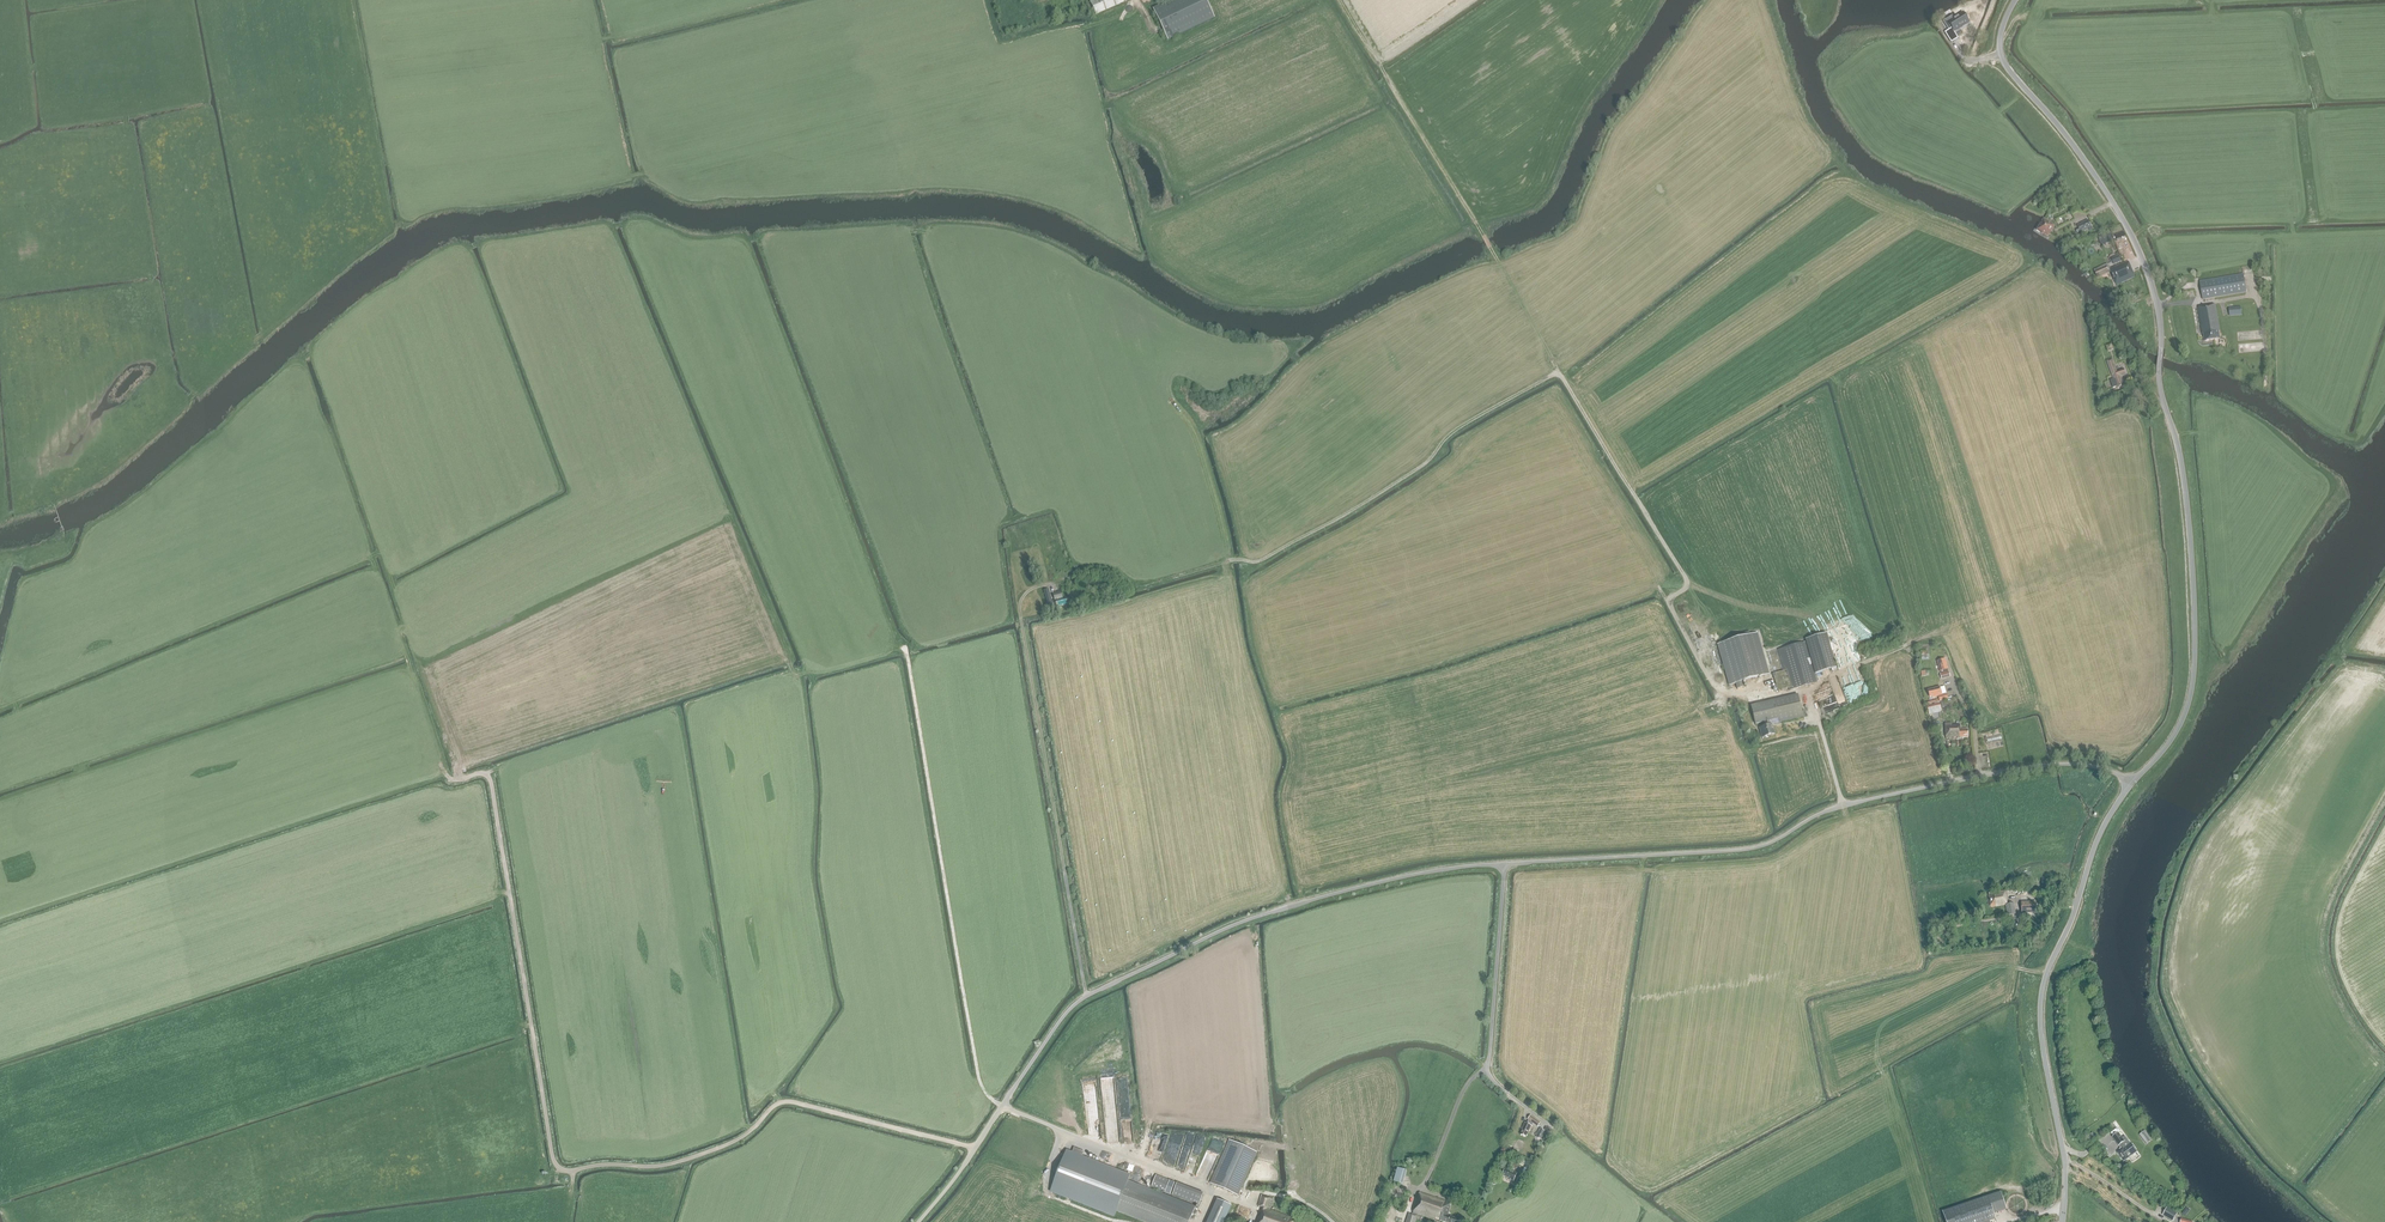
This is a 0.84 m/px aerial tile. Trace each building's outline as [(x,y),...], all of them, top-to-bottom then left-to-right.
[(1095,15),(1128,0),(1093,0),(1089,2),(1095,15)] [(1153,9),(1168,40),(1214,18),(1206,0),(1172,0),(1153,9)] [(1963,12),(1948,22),(1955,32),(1970,22),(1963,12)] [(2043,232),(2048,235),(2053,226),(2044,220),(2041,225),(2039,224),(2036,230),(2042,234),(2043,232)] [(2076,231),(2077,234),(2091,227),(2088,220),(2077,225),(2079,230),(2076,231)] [(2097,238),(2101,246),(2113,242),(2110,233),(2097,238)] [(2113,264),(2121,261),(2119,256),(2109,260),(2111,263),(2112,262),(2113,264)] [(2109,270),(2107,264),(2094,270),(2097,277),(2110,271),(2116,285),(2135,277),(2128,261),(2109,270)] [(2199,281),(2202,300),(2246,292),(2243,274),(2199,281)] [(2215,305),(2198,308),(2202,334),(2204,333),(2204,336),(2203,336),(2204,341),(2219,339),(2218,331),(2219,331),(2215,305)] [(2229,308),(2229,316),(2241,315),(2241,307),(2229,308)] [(2116,388),(2123,386),(2121,381),(2123,380),(2121,376),(2126,375),(2124,369),(2117,372),(2112,359),(2107,361),(2113,379),(2110,380),(2113,388),(2116,386),(2116,388)] [(1052,594),(1054,600),(1052,601),(1048,589),(1043,590),(1048,607),(1053,606),(1052,604),(1055,603),(1056,606),(1072,602),(1071,596),(1062,598),(1061,591),(1052,594)] [(1735,684),(1742,682),(1769,674),(1757,632),(1750,634),(1749,631),(1730,637),(1731,640),(1717,644),(1729,686),(1735,684)] [(1805,639),(1815,674),(1836,668),(1826,633),(1805,639)] [(1789,688),(1789,691),(1817,683),(1805,642),(1778,650),(1784,671),(1773,674),(1778,691),(1789,688)] [(1948,669),(1945,659),(1937,661),(1940,671),(1948,669)] [(1940,673),(1941,679),(1950,677),(1948,671),(1940,673)] [(1928,690),(1930,697),(1932,696),(1932,697),(1938,696),(1939,701),(1947,699),(1946,694),(1941,696),(1939,687),(1928,690)] [(1759,728),(1762,738),(1762,736),(1768,734),(1768,736),(1775,734),(1772,725),(1770,725),(1769,721),(1778,719),(1779,723),(1803,718),(1797,695),(1751,706),(1755,724),(1764,722),(1765,727),(1759,728)] [(1927,706),(1929,713),(1941,710),(1939,703),(1927,706)] [(1959,730),(1959,725),(1944,726),(1945,739),(1951,739),(1951,737),(1956,737),(1956,738),(1958,738),(1958,737),(1967,737),(1967,730),(1959,730)] [(2014,903),(2007,905),(2004,891),(1988,894),(1990,907),(2005,905),(2007,915),(2015,914),(2014,903)] [(2021,903),(2021,913),(2036,912),(2036,903),(2021,903)] [(1520,1134),(1526,1137),(1529,1130),(1530,1131),(1532,1126),(1533,1123),(1537,1127),(1540,1123),(1530,1116),(1527,1120),(1528,1120),(1527,1124),(1525,1123),(1522,1129),(1523,1129),(1520,1134)] [(1539,1129),(1536,1137),(1541,1140),(1545,1132),(1539,1129)] [(2140,1134),(2147,1144),(2152,1140),(2145,1131),(2140,1134)] [(1186,1133),(1185,1140),(1193,1142),(1195,1134),(1186,1133)] [(2125,1147),(2117,1152),(2124,1161),(2129,1157),(2136,1152),(2125,1136),(2122,1138),(2118,1133),(2112,1137),(2118,1145),(2122,1142),(2125,1147)] [(1229,1140),(1210,1183),(1237,1195),(1256,1152),(1229,1140)] [(1195,1208),(1161,1195),(1157,1193),(1127,1182),(1130,1176),(1082,1157),(1084,1152),(1074,1148),(1071,1153),(1066,1151),(1051,1191),(1114,1216),(1117,1210),(1148,1221),(1189,1221),(1190,1219),(1194,1219),(1197,1212),(1194,1211),(1195,1208)] [(1517,1164),(1523,1166),(1526,1161),(1520,1158),(1517,1164)] [(1397,1168),(1393,1182),(1403,1185),(1407,1171),(1397,1168)] [(1510,1180),(1513,1182),(1517,1173),(1513,1171),(1513,1173),(1505,1169),(1502,1175),(1510,1179),(1510,1180)] [(1527,1169),(1524,1177),(1529,1179),(1533,1172),(1527,1169)] [(1170,1195),(1175,1183),(1156,1175),(1152,1187),(1158,1190),(1157,1193),(1161,1195),(1163,1192),(1170,1195)] [(1203,1194),(1177,1184),(1173,1195),(1199,1206),(1203,1194)] [(1449,1202),(1419,1193),(1413,1213),(1412,1215),(1409,1214),(1406,1221),(1415,1221),(1417,1216),(1418,1215),(1440,1221),(1440,1220),(1445,1221),(1459,1221),(1460,1219),(1448,1215),(1452,1203),(1449,1202)] [(1296,1220),(1270,1210),(1273,1200),(1262,1196),(1258,1206),(1263,1208),(1258,1221),(1296,1221),(1296,1220)] [(1941,1211),(1945,1221),(1990,1221),(1989,1221),(1995,1219),(1987,1196),(1941,1211)] [(1230,1204),(1214,1199),(1205,1221),(1223,1221),(1230,1204)] [(2163,1214),(2174,1220),(2177,1214),(2167,1208),(2163,1214)]
